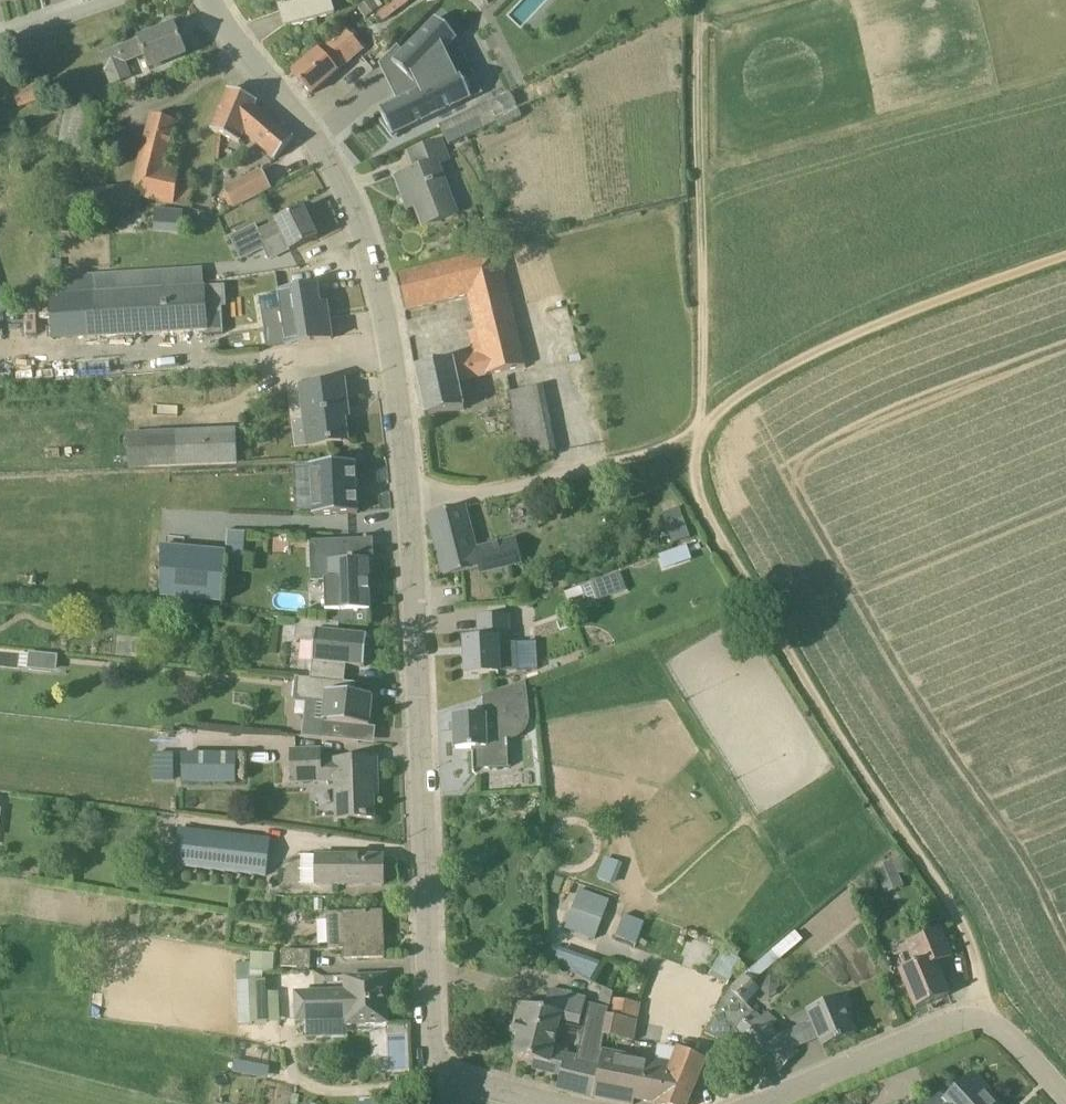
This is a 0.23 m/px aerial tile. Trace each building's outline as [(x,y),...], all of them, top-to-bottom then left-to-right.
[(276,2),(278,7),(279,6),(285,28),(334,14),(329,0),(283,0),(276,2)] [(357,9),(366,19),(379,8),(373,0),(368,0),(357,9)] [(412,0),(396,0),(378,14),(384,22),(413,1),(412,0)] [(420,90),(379,111),(392,138),(472,100),(459,73),(467,69),(455,44),(457,40),(435,19),(393,63),(415,85),(416,83),(420,90)] [(186,56),(174,26),(100,55),(112,86),(132,78),(126,61),(143,54),(149,69),(186,56)] [(362,50),(343,28),(292,73),(311,95),(362,50)] [(291,141),(254,107),(256,103),(227,91),(210,132),(238,144),(242,134),(273,161),(291,141)] [(498,122),(500,127),(522,117),(511,93),(490,103),(498,122)] [(99,107),(68,101),(59,149),(89,155),(99,107)] [(440,127),(449,145),(498,122),(490,103),(440,127)] [(165,170),(176,122),(151,116),(134,184),(64,191),(67,218),(141,211),(143,200),(174,207),(174,204),(187,207),(194,177),(165,170)] [(438,164),(449,160),(441,141),(410,153),(416,171),(397,178),(406,201),(413,198),(424,226),(456,214),(438,164)] [(262,171),(224,190),(234,209),(271,190),(262,171)] [(226,204),(217,208),(220,213),(228,209),(226,204)] [(318,238),(304,209),(276,222),(259,231),(256,225),(231,237),(242,259),(263,249),(270,262),(291,252),(290,251),(318,238)] [(497,252),(396,277),(405,312),(470,296),(474,318),(471,319),(479,356),(415,370),(425,418),(465,410),(459,381),(526,367),(497,252)] [(96,337),(163,334),(206,331),(206,334),(223,334),(222,307),(207,308),(205,287),(124,292),(93,294),(96,337)] [(328,316),(321,317),(316,288),(279,294),(282,310),(262,313),(268,348),(286,345),(287,346),(331,339),(328,316)] [(344,382),(301,387),(308,446),(348,441),(344,410),(348,409),(344,382)] [(521,455),(558,449),(549,386),(511,392),(521,455)] [(236,431),(148,434),(148,433),(127,433),(128,468),(238,464),(236,431)] [(314,515),(358,514),(356,463),(312,465),(313,486),(314,515)] [(465,507),(428,516),(444,577),(479,567),(480,573),(522,562),(516,540),(476,550),(465,507)] [(687,508),(670,511),(675,543),(692,540),(687,508)] [(256,549),(257,534),(234,533),(234,548),(256,549)] [(350,540),(310,541),(311,562),(327,562),(328,582),(324,582),(326,612),(370,612),(368,561),(354,561),(354,559),(350,559),(350,540)] [(691,544),(663,553),(668,569),(696,559),(691,544)] [(226,554),(161,548),(160,580),(160,597),(221,603),(226,554)] [(628,591),(621,573),(581,587),(588,606),(628,591)] [(507,616),(480,618),(481,640),(465,641),(467,675),(499,673),(518,672),(516,643),(509,643),(507,616)] [(310,679),(339,682),(341,665),(365,668),(368,637),(339,634),(340,623),(298,618),(295,640),(315,643),(310,679)] [(133,654),(150,656),(152,645),(134,643),(133,654)] [(58,656),(29,654),(28,670),(56,672),(58,656)] [(355,695),(356,684),(339,682),(310,679),(299,678),(297,700),(325,703),(322,737),(354,740),(356,726),(370,727),(373,697),(355,695)] [(529,724),(530,715),(526,682),(484,695),(484,717),(455,718),(456,749),(471,749),(472,770),(508,768),(507,742),(508,742),(513,741),(517,739),(521,737),(523,734),(526,730),(529,724)] [(377,760),(321,761),(320,750),(291,751),(292,783),(336,782),(337,820),(374,819),(374,785),(378,785),(377,760)] [(234,755),(182,754),(182,784),(234,784),(234,755)] [(270,839),(178,829),(174,867),(265,878),(270,839)] [(383,856),(317,855),(302,855),(302,884),(317,884),(383,886),(383,856)] [(615,882),(622,862),(607,856),(600,876),(615,882)] [(892,860),(876,866),(878,887),(900,879),(892,860)] [(571,915),(566,929),(596,940),(601,926),(610,901),(580,890),(571,915)] [(383,911),(343,914),(327,915),(329,951),(344,951),(345,961),(385,959),(383,911)] [(640,944),(649,921),(626,913),(618,935),(640,944)] [(936,964),(952,957),(940,929),(908,943),(917,964),(900,971),(916,1010),(949,996),(936,964)] [(555,962),(595,977),(601,963),(561,948),(555,962)] [(311,952),(281,951),(280,969),(310,970),(311,952)] [(724,951),(712,970),(709,976),(726,987),(742,961),(724,951)] [(275,953),(251,952),(250,972),(274,973),(275,953)] [(386,976),(346,979),(346,992),(295,994),(296,1022),(308,1021),(308,1033),(334,1032),(334,1020),(347,1020),(348,1026),(388,1023),(386,976)] [(852,1011),(845,994),(807,1010),(808,1012),(793,1018),(797,1029),(779,1036),(753,1013),(746,1006),(760,990),(744,976),(730,991),(706,1034),(717,1038),(726,1044),(735,1031),(779,1073),(798,1054),(792,1048),(819,1037),(824,1048),(855,1035),(846,1013),(852,1011)] [(279,992),(267,993),(266,980),(236,982),(238,1025),(280,1023),(279,992)] [(597,1006),(609,1009),(610,1009),(612,1000),(613,994),(602,988),(597,1006)] [(607,1017),(609,1009),(597,1006),(590,1004),(578,1057),(553,1051),(560,1020),(580,1025),(586,999),(549,990),(547,999),(544,1011),(520,1005),(516,1024),(522,1025),(514,1055),(535,1060),(533,1069),(560,1076),(557,1090),(593,1099),(593,1098),(594,1099),(601,1063),(603,1052),(600,1052),(604,1035),(607,1017)] [(604,1035),(632,1040),(636,1021),(639,1004),(612,1000),(610,1009),(609,1009),(607,1017),(604,1035)] [(386,1034),(388,1065),(405,1065),(404,1034),(386,1034)] [(679,1049),(673,1065),(660,1062),(649,1103),(655,1103),(689,1103),(707,1060),(679,1049)] [(660,1062),(604,1050),(603,1052),(601,1063),(594,1099),(623,1103),(633,1103),(634,1100),(649,1103),(660,1062)] [(269,1078),(272,1065),(237,1059),(234,1072),(269,1078)] [(946,1101),(941,1096),(932,1103),(998,1103),(973,1076),(946,1101)]
